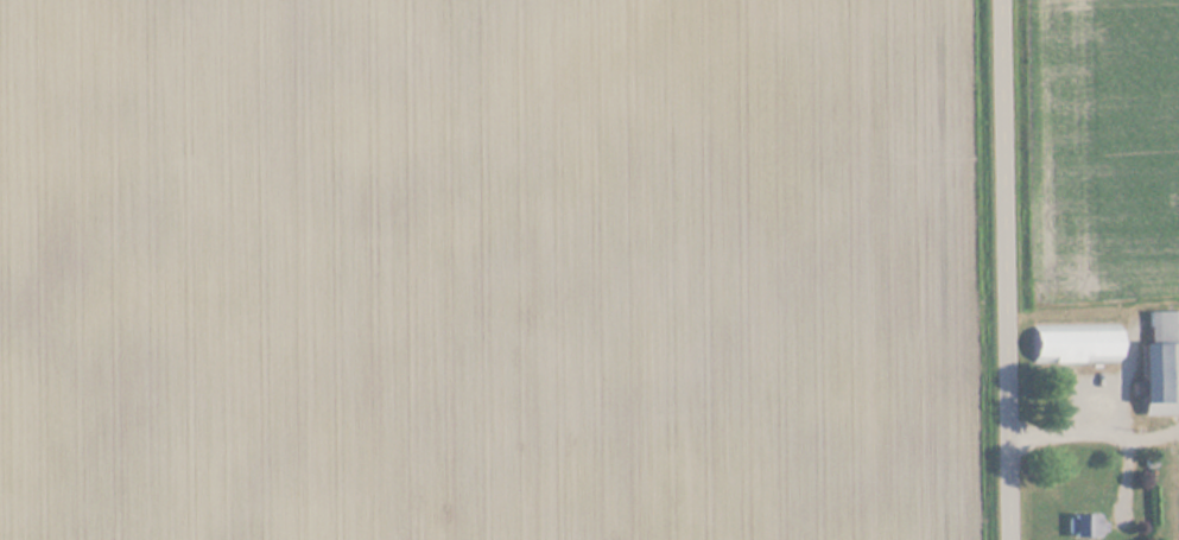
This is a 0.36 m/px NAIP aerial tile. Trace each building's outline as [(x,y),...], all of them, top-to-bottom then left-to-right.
[(1148,310),(1148,343),(1143,343),(1143,415),(1178,415),(1178,310),(1148,310)] [(1120,326),(1033,326),(1033,362),(1120,362),(1120,326)] [(1099,514),(1067,514),(1067,536),(1107,536),(1107,522),(1099,522),(1099,514)]
